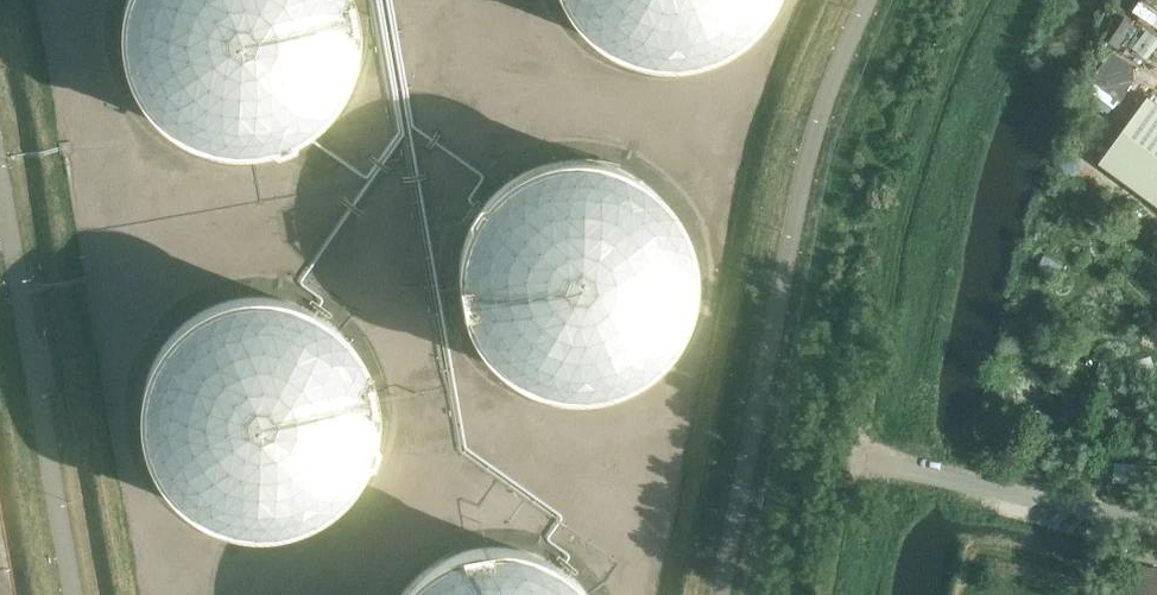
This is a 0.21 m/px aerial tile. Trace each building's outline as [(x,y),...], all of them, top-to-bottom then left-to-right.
[(129,17),(130,58),(150,103),(179,131),(220,148),(260,150),(307,132),(336,104),(354,68),(359,47),(356,7),(352,0),(136,0),(129,17)] [(582,22),(613,48),(633,57),(673,64),(713,57),(744,41),(771,11),(776,0),(569,0),(582,22)] [(1127,38),(1152,45),(1156,24),(1156,15),(1135,9),(1127,38)] [(1101,163),(1139,191),(1156,204),(1156,104),(1149,98),(1122,134),(1101,163)] [(580,166),(556,168),(518,181),(488,207),(468,242),(461,278),(468,318),(487,353),(525,383),(563,395),(603,392),(646,372),(673,343),(689,307),(690,263),(678,226),(653,194),(619,174),(580,166)] [(266,296),(226,302),(190,321),(162,351),(146,389),(149,449),(168,485),(198,513),(236,529),(277,531),(316,519),(357,485),(375,448),(380,407),(366,359),(341,327),(307,305),(266,296)] [(1018,375),(1016,376),(1015,377),(1014,379),(1013,380),(1012,382),(1011,385),(1011,387),(1011,388),(1011,390),(1012,391),(1012,393),(1013,394),(1014,396),(1015,397),(1018,399),(1020,401),(1023,401),(1026,402),(1028,401),(1030,401),(1033,399),(1035,398),(1036,397),(1038,394),(1038,393),(1039,391),(1040,389),(1040,388),(1040,386),(1039,384),(1039,382),(1038,380),(1036,378),(1035,376),(1033,375),(1031,374),(1029,373),(1027,373),(1024,373),(1022,373),(1020,374),(1018,375)] [(480,555),(442,569),(411,594),(588,594),(565,573),(528,557),(480,555)] [(1138,561),(1130,594),(1156,594),(1156,565),(1138,561)]
